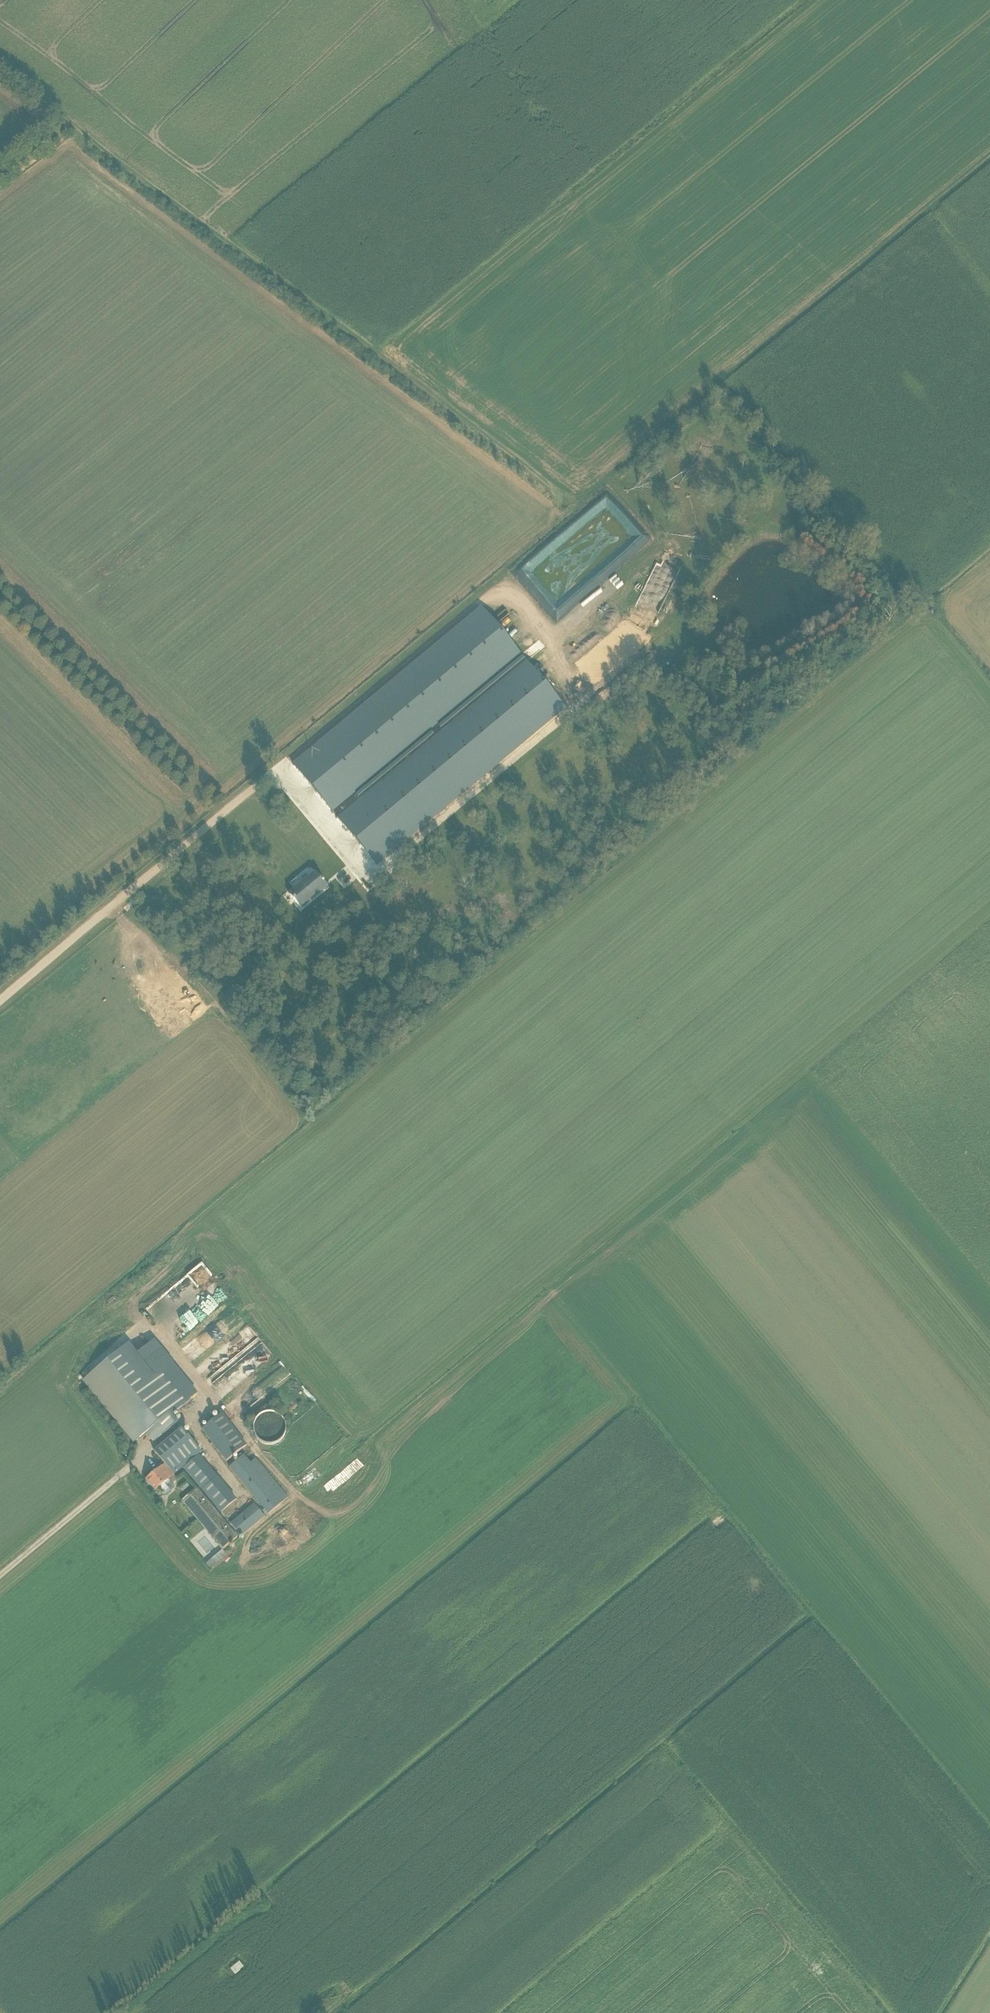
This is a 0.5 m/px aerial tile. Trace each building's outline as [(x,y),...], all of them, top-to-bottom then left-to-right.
[(502,593),(507,603),(515,600),(511,590),(502,593)] [(522,657),(481,609),(291,767),(331,815),(522,657)] [(523,661),(334,820),(375,869),(565,711),(523,661)] [(314,853),(319,861),(332,852),(327,844),(314,853)] [(299,909),(325,888),(311,872),(286,893),(299,909)] [(154,1340),(137,1353),(128,1343),(83,1382),(133,1443),(145,1433),(153,1442),(177,1422),(172,1416),(191,1401),(190,1400),(198,1393),(173,1364),(174,1363),(154,1340)] [(246,1445),(222,1414),(201,1430),(226,1461),(246,1445)] [(289,1433),(290,1429),(289,1426),(289,1424),(287,1421),(285,1418),(283,1416),(280,1415),(275,1414),(272,1414),(269,1414),(266,1416),(264,1417),(261,1420),(260,1423),(259,1425),(258,1429),(258,1432),(259,1435),(260,1438),(262,1440),(264,1442),(268,1444),(273,1445),(276,1445),(279,1444),(282,1443),(285,1441),(287,1438),(289,1435),(289,1433)] [(236,1498),(235,1498),(199,1455),(202,1453),(182,1429),(153,1452),(165,1465),(174,1476),(183,1469),(220,1513),(221,1512),(225,1517),(234,1510),(236,1502),(235,1501),(237,1499),(236,1498)] [(250,1462),(243,1455),(229,1467),(264,1509),(262,1511),(266,1515),(288,1497),(255,1458),(250,1462)] [(177,1480),(174,1476),(165,1465),(146,1480),(155,1491),(157,1489),(163,1496),(165,1496),(174,1489),(174,1487),(172,1484),(177,1480)] [(181,1502),(222,1550),(237,1537),(197,1488),(181,1502)] [(254,1504),(230,1523),(241,1536),(265,1517),(254,1504)] [(210,1570),(226,1556),(221,1550),(205,1564),(210,1570)] [(234,1973),(243,1967),(239,1961),(230,1968),(234,1973)]
